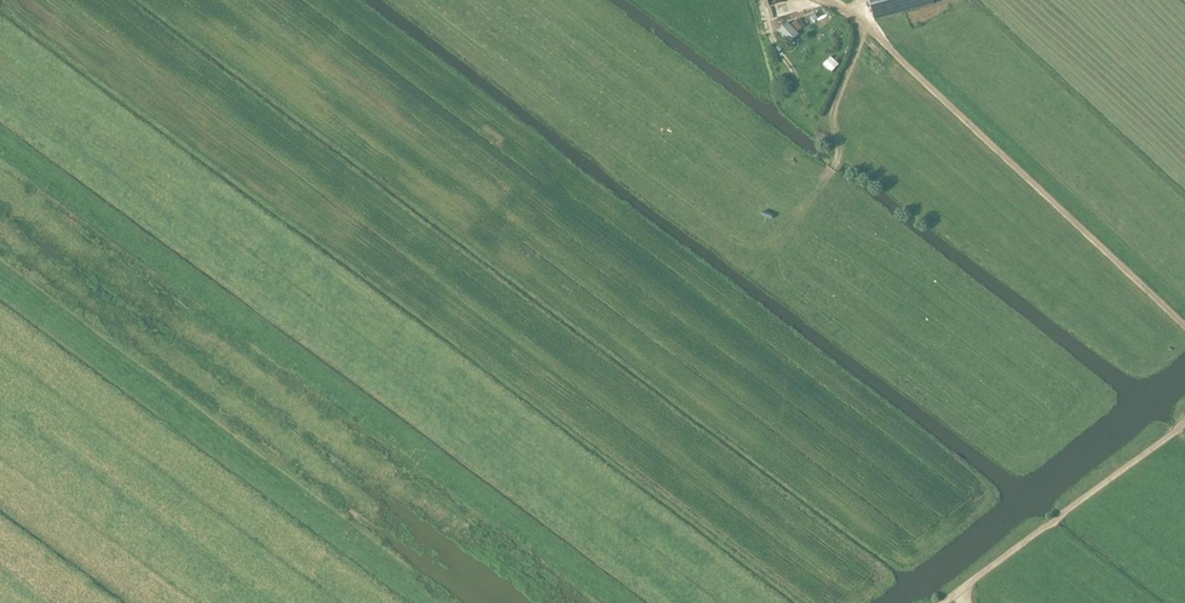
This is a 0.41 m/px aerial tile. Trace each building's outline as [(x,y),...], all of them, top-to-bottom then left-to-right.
[(933,0),(869,0),(875,20),(933,3),(933,0)] [(792,25),(798,31),(805,25),(800,19),(792,25)] [(799,35),(788,22),(778,32),(789,44),(799,35)]
